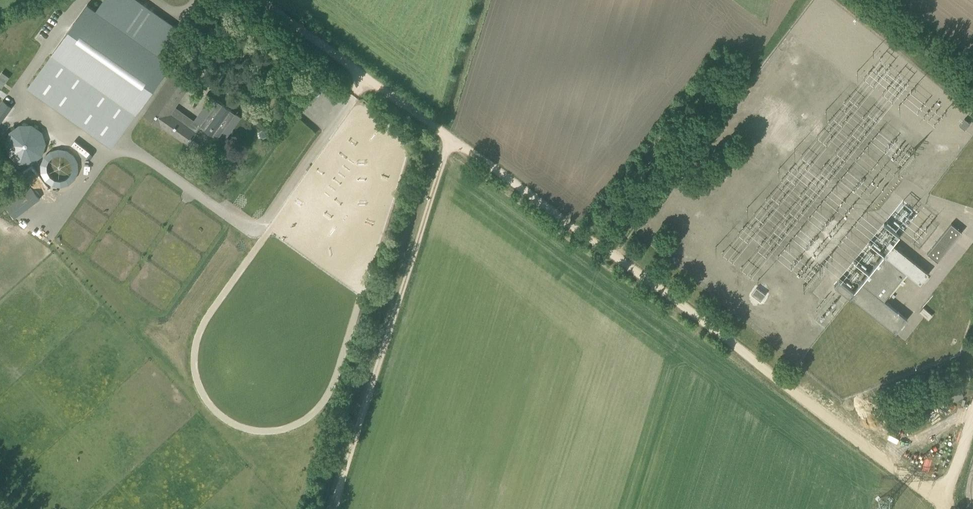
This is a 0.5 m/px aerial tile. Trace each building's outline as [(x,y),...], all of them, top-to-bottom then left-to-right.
[(109,143),(132,112),(168,63),(160,57),(176,35),(149,15),(132,37),(122,29),(138,7),(129,0),(102,0),(95,10),(86,4),(51,52),(51,53),(28,84),(109,143)] [(170,113),(191,82),(175,70),(144,115),(161,127),(161,126),(188,145),(197,133),(170,113)] [(3,100),(0,104),(0,123),(12,106),(3,100)] [(217,137),(229,120),(235,112),(218,100),(200,125),(217,137)] [(959,125),(965,130),(970,123),(964,118),(959,125)] [(47,154),(36,121),(2,133),(13,166),(47,154)] [(36,160),(52,190),(82,173),(66,144),(36,160)] [(12,216),(39,200),(32,186),(4,202),(12,216)] [(928,252),(939,261),(963,231),(952,222),(928,252)] [(865,260),(871,265),(895,236),(883,226),(868,244),(873,248),(871,250),(875,253),(870,260),(868,258),(865,260)] [(893,244),(884,255),(869,273),(854,292),(838,279),(834,285),(849,298),(850,297),(895,333),(907,319),(884,300),(906,272),(920,283),(929,273),(893,244)] [(756,287),(751,294),(760,301),(766,294),(756,287)]
